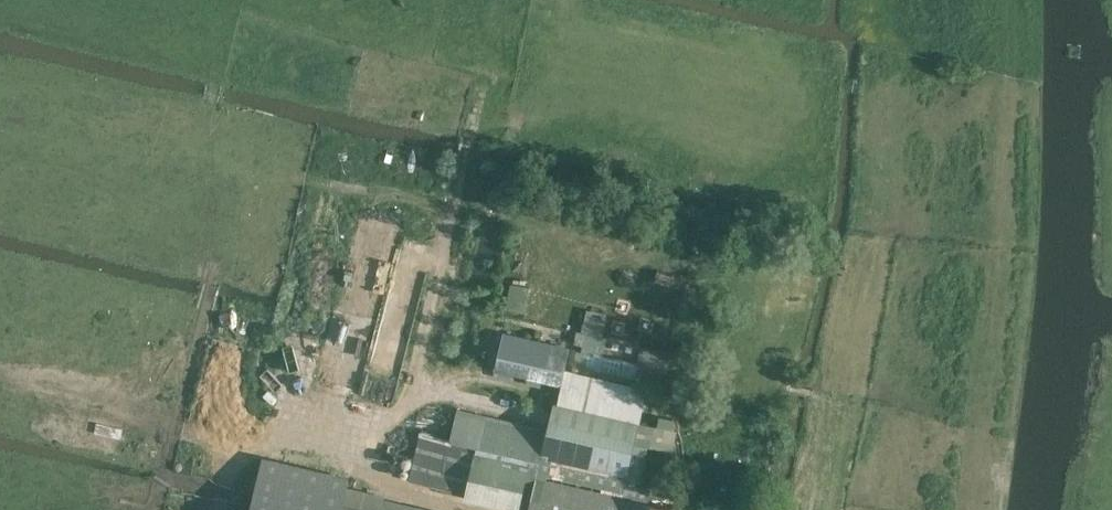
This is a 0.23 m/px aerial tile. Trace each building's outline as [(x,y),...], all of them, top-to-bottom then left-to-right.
[(590,305),(584,327),(604,333),(610,311),(590,305)] [(504,333),(496,367),(561,382),(568,347),(504,333)] [(579,365),(666,380),(672,349),(642,344),(640,356),(582,346),(579,365)] [(551,402),(545,432),(456,409),(449,439),(478,446),(480,447),(479,453),(470,495),(529,509),(536,475),(621,495),(638,421),(551,402)] [(480,447),(478,446),(449,439),(421,431),(409,480),(470,495),(479,453),(480,447)] [(349,495),(353,476),(268,456),(256,509),(416,509),(349,495)] [(536,475),(529,509),(672,509),(673,508),(621,495),(536,475)]
